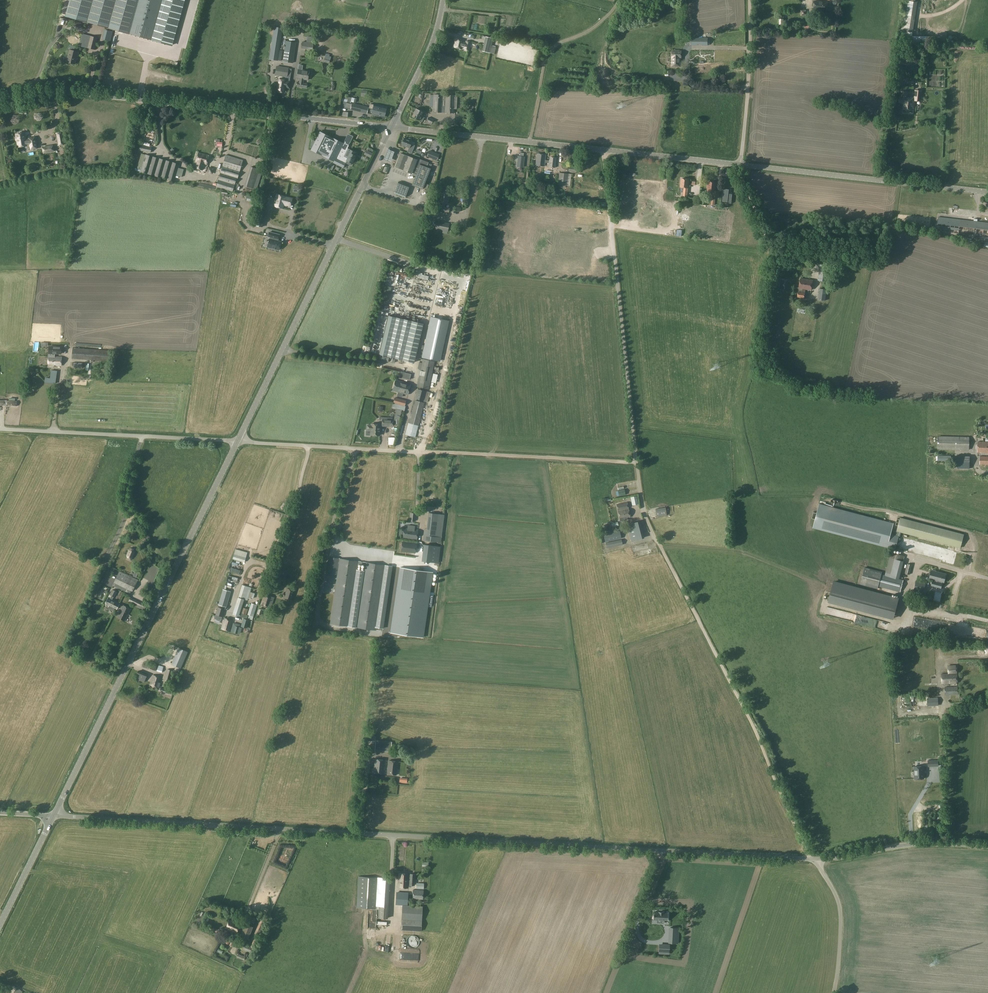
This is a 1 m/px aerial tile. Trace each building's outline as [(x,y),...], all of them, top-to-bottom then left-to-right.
[(66,16),(151,39),(162,0),(70,0),(66,16)] [(151,39),(172,45),(184,0),(162,0),(151,39)] [(912,23),(915,1),(908,0),(905,22),(912,23)] [(827,11),(828,2),(815,1),(813,10),(827,11)] [(485,23),(485,15),(472,15),(472,22),(485,23)] [(274,28),(269,59),(281,61),(283,49),(281,49),(281,46),(280,46),(282,29),(274,28)] [(82,34),(79,46),(87,48),(89,40),(90,36),(82,34)] [(90,36),(89,40),(87,48),(95,50),(98,38),(90,36)] [(456,38),(454,47),(461,48),(462,46),(465,47),(464,49),(469,50),(471,42),(466,41),(466,43),(463,42),(463,40),(456,38)] [(296,42),(286,41),(283,62),(293,63),(296,42)] [(70,50),(68,57),(65,56),(64,57),(63,60),(64,61),(66,62),(75,64),(76,60),(77,60),(79,52),(73,51),(75,46),(69,45),(68,49),(70,50)] [(673,50),(673,51),(671,51),(671,66),(680,66),(680,58),(681,58),(681,51),(679,51),(679,50),(673,50)] [(276,66),(275,75),(291,77),(292,68),(276,66)] [(298,69),(297,78),(300,79),(299,83),(297,82),(297,86),(306,88),(307,84),(303,83),(303,81),(304,79),(307,80),(309,71),(298,69)] [(899,103),(900,104),(903,104),(903,109),(912,110),(914,98),(906,97),(907,92),(902,91),(901,96),(900,96),(899,103)] [(433,94),(433,107),(432,112),(441,113),(454,113),(454,109),(454,97),(455,95),(442,94),(433,94)] [(368,107),(352,103),(351,110),(367,113),(368,107)] [(374,105),(373,104),(370,104),(369,108),(373,109),(372,114),(384,117),(386,108),(374,105)] [(423,116),(422,115),(423,112),(416,108),(412,116),(419,120),(422,121),(424,117),(423,117),(423,116)] [(318,146),(315,152),(334,161),(343,143),(336,139),(320,131),(315,141),(319,143),(318,146)] [(37,148),(35,137),(29,138),(29,140),(26,140),(24,133),(22,133),(22,132),(18,133),(18,134),(16,134),(16,137),(15,137),(16,141),(17,141),(18,147),(27,145),(26,144),(30,144),(31,149),(37,148)] [(56,133),(58,145),(65,144),(63,132),(56,133)] [(415,145),(411,144),(412,141),(404,138),(401,145),(409,147),(407,152),(412,154),(415,145)] [(349,145),(343,143),(334,161),(333,163),(343,168),(346,163),(350,165),(351,163),(352,163),(356,156),(354,155),(356,152),(348,148),(349,145)] [(139,145),(139,146),(138,150),(151,153),(152,147),(139,145)] [(388,161),(392,151),(385,149),(381,159),(388,161)] [(209,156),(198,153),(196,161),(196,162),(194,167),(202,170),(204,164),(206,165),(209,156)] [(417,159),(404,154),(400,153),(395,167),(412,174),(412,173),(416,174),(412,185),(423,189),(431,168),(427,166),(429,162),(417,158),(417,159)] [(550,160),(545,160),(546,154),(537,153),(535,165),(544,166),(545,162),(549,163),(549,167),(555,167),(556,158),(550,157),(550,160)] [(174,182),(179,164),(145,154),(140,172),(174,182)] [(243,160),(225,155),(216,187),(232,192),(236,178),(238,179),(243,160)] [(248,175),(256,177),(258,169),(251,167),(248,175)] [(558,185),(566,186),(570,186),(572,174),(559,172),(558,185)] [(688,188),(689,179),(681,178),(680,187),(684,188),(683,196),(687,197),(688,188)] [(405,198),(410,186),(398,181),(394,194),(405,198)] [(718,198),(719,192),(719,191),(715,191),(716,182),(708,182),(708,185),(707,185),(707,188),(707,191),(711,192),(712,193),(712,197),(718,198)] [(443,189),(442,192),(441,191),(439,199),(443,200),(442,203),(446,204),(447,201),(448,201),(449,197),(448,197),(448,193),(447,192),(447,191),(447,190),(446,189),(444,188),(443,189)] [(724,189),(722,201),(723,201),(727,202),(727,203),(731,204),(732,194),(728,194),(729,190),(724,189)] [(283,208),(284,205),(285,205),(285,204),(290,205),(292,199),(285,197),(277,194),(274,206),(283,208)] [(257,209),(253,225),(262,227),(266,211),(257,209)] [(278,227),(280,214),(271,213),(269,225),(278,227)] [(298,245),(304,220),(298,219),(293,244),(298,245)] [(436,222),(434,229),(448,231),(449,224),(436,222)] [(726,238),(727,225),(690,224),(690,228),(682,228),(682,234),(722,236),(722,238),(726,238)] [(278,239),(279,234),(269,232),(268,236),(270,237),(270,239),(269,239),(267,247),(279,250),(281,242),(277,241),(277,239),(278,239)] [(449,256),(468,257),(468,250),(450,249),(449,256)] [(829,281),(832,266),(821,264),(819,280),(829,281)] [(799,288),(799,291),(805,292),(805,289),(811,290),(813,280),(800,279),(799,288)] [(825,301),(827,289),(819,288),(818,300),(825,301)] [(404,319),(388,316),(379,354),(402,360),(409,330),(402,328),(404,319)] [(429,329),(425,346),(422,345),(421,349),(425,350),(423,358),(439,361),(448,320),(432,317),(431,321),(429,321),(428,328),(429,329)] [(404,319),(402,328),(409,330),(402,360),(403,360),(407,361),(414,363),(421,332),(423,324),(404,319)] [(49,346),(48,357),(52,357),(52,353),(61,353),(61,347),(49,346)] [(72,348),(72,359),(109,361),(110,350),(72,348)] [(62,357),(52,357),(48,357),(48,367),(53,367),(53,366),(62,366),(62,357)] [(423,359),(420,369),(416,387),(429,389),(435,361),(423,359)] [(411,389),(410,388),(411,384),(396,380),(393,391),(398,392),(397,396),(402,397),(403,393),(408,395),(409,391),(411,392),(411,389)] [(417,389),(414,399),(427,402),(430,392),(417,389)] [(424,403),(414,400),(405,435),(415,437),(424,403)] [(393,403),(392,408),(396,410),(402,411),(404,411),(405,407),(400,405),(393,403)] [(394,420),(393,425),(399,425),(399,419),(402,411),(396,410),(393,418),(394,418),(394,420)] [(371,430),(370,435),(379,436),(380,424),(371,424),(371,425),(367,425),(367,430),(371,430)] [(969,450),(969,437),(938,436),(937,449),(969,450)] [(987,452),(987,442),(978,442),(977,452),(987,452)] [(980,457),(980,465),(987,465),(987,457),(980,457)] [(625,520),(626,520),(626,518),(630,517),(627,502),(617,504),(620,521),(625,520)] [(813,512),(812,518),(815,519),(813,528),(892,549),(895,535),(890,534),(893,523),(872,518),(819,504),(817,513),(813,512)] [(656,509),(657,517),(666,516),(665,508),(656,509)] [(424,535),(423,540),(425,540),(441,542),(444,515),(428,513),(427,529),(426,535),(424,535)] [(900,517),(892,549),(956,566),(960,552),(900,536),(902,532),(961,547),(965,534),(900,517)] [(626,524),(631,541),(644,538),(640,521),(626,524)] [(403,538),(417,539),(418,530),(404,528),(403,538)] [(605,542),(621,539),(619,530),(603,534),(605,542)] [(401,551),(415,553),(416,543),(402,541),(401,551)] [(441,547),(426,545),(426,549),(433,550),(431,562),(439,563),(441,547)] [(126,555),(126,556),(127,558),(130,559),(133,558),(135,552),(134,550),(131,548),(129,549),(126,555)] [(890,554),(889,558),(902,561),(903,561),(905,556),(899,554),(899,553),(894,551),(891,551),(890,554)] [(246,557),(234,554),(233,559),(245,562),(246,557)] [(329,557),(327,574),(336,575),(339,558),(329,557)] [(357,568),(359,561),(339,558),(330,624),(349,627),(357,568)] [(364,562),(363,569),(355,627),(376,630),(377,627),(386,565),(364,562)] [(392,566),(386,565),(377,627),(383,628),(383,627),(392,566)] [(433,572),(400,567),(391,632),(423,637),(433,572)] [(903,580),(885,575),(881,574),(882,572),(864,567),(860,584),(878,588),(878,586),(900,592),(903,580)] [(357,568),(349,627),(355,627),(363,569),(357,568)] [(931,572),(929,572),(928,576),(930,576),(929,578),(933,579),(934,576),(945,578),(946,574),(936,572),(936,571),(932,570),(932,571),(932,570),(931,572)] [(131,577),(119,572),(113,585),(119,588),(119,587),(125,590),(126,588),(131,577)] [(944,582),(945,578),(934,576),(933,579),(933,581),(931,586),(941,588),(942,583),(941,583),(942,582),(944,582)] [(131,577),(126,588),(131,590),(132,591),(137,580),(131,577)] [(926,583),(913,579),(911,590),(923,593),(926,583)] [(834,581),(828,602),(893,619),(899,598),(834,581)] [(287,588),(284,599),(291,601),(295,590),(287,588)] [(112,596),(110,599),(108,598),(105,603),(109,605),(115,608),(117,609),(118,606),(119,604),(112,600),(113,596),(114,597),(117,592),(112,589),(110,594),(112,596)] [(223,589),(218,605),(226,607),(231,591),(223,589)] [(971,609),(979,611),(982,593),(973,592),(971,609)] [(264,594),(261,605),(271,608),(274,597),(264,594)] [(244,599),(238,597),(232,614),(239,616),(244,599)] [(257,605),(254,604),(251,603),(248,615),(253,616),(257,605)] [(123,606),(119,604),(118,606),(122,608),(117,617),(124,621),(130,609),(123,605),(123,606)] [(225,609),(218,607),(215,615),(223,617),(225,609)] [(227,617),(227,619),(225,618),(221,628),(229,631),(232,620),(230,620),(230,618),(227,617)] [(243,618),(241,626),(247,628),(249,620),(243,618)] [(233,622),(231,632),(238,634),(238,633),(240,634),(242,628),(239,627),(240,624),(233,622)] [(178,648),(171,664),(181,668),(188,652),(178,648)] [(948,674),(942,674),(942,683),(950,683),(956,683),(956,674),(957,674),(957,668),(956,668),(956,665),(948,665),(948,674)] [(168,685),(172,670),(167,669),(163,683),(168,685)] [(144,682),(147,674),(138,671),(135,679),(144,682)] [(161,677),(153,675),(150,685),(158,687),(159,683),(161,677)] [(958,686),(944,687),(945,694),(958,694),(958,686)] [(391,742),(384,741),(383,751),(390,752),(391,742)] [(384,774),(385,760),(375,759),(373,772),(384,774)] [(397,761),(388,760),(387,774),(396,775),(397,761)] [(911,765),(911,777),(914,777),(919,777),(920,777),(920,765),(918,765),(913,765),(911,765)] [(931,773),(926,774),(926,776),(930,775),(931,777),(935,776),(933,765),(930,765),(931,773)] [(399,873),(398,887),(408,888),(409,887),(412,887),(412,885),(414,885),(415,874),(410,874),(410,876),(409,875),(409,874),(399,873)] [(358,877),(357,899),(357,905),(388,906),(390,878),(377,878),(358,877)] [(413,899),(423,899),(423,890),(413,890),(413,899)] [(402,905),(401,919),(422,920),(423,906),(402,905)] [(654,912),(653,920),(657,920),(657,923),(662,923),(662,920),(664,920),(668,920),(668,913),(663,912),(659,912),(654,912)] [(422,920),(401,919),(401,930),(421,931),(422,920)] [(226,928),(236,933),(240,925),(229,920),(226,928)] [(261,920),(253,937),(255,937),(256,938),(258,939),(266,922),(261,920)] [(252,927),(245,924),(241,936),(248,939),(252,927)] [(641,925),(642,929),(646,929),(647,932),(643,933),(644,936),(641,936),(642,940),(652,939),(650,924),(641,925)] [(670,928),(670,943),(678,943),(678,928),(670,928)] [(252,953),(253,948),(240,942),(238,947),(252,953)]
